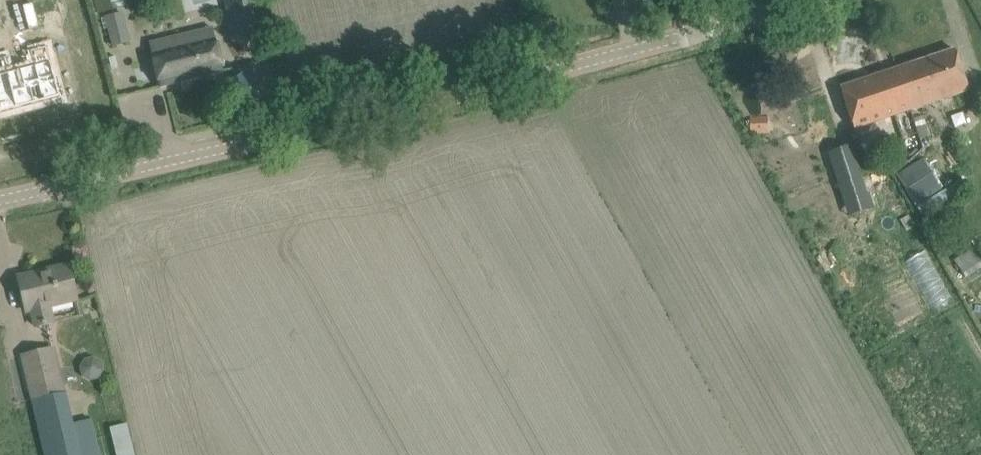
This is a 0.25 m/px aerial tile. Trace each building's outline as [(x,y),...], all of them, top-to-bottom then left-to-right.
[(98,17),(113,13),(110,0),(93,0),(98,17)] [(227,10),(258,3),(258,0),(225,0),(227,10)] [(123,12),(106,16),(114,46),(131,41),(123,12)] [(144,46),(155,88),(223,72),(215,40),(187,47),(184,36),(144,46)] [(0,59),(0,61),(13,108),(56,97),(43,47),(26,52),(29,66),(7,72),(3,58),(0,59)] [(911,110),(969,91),(961,69),(955,50),(897,69),(841,88),(847,107),(854,129),(911,110)] [(13,108),(0,61),(0,112),(13,108)] [(859,143),(827,153),(837,186),(861,178),(870,175),(859,143)] [(923,159),(896,175),(915,205),(941,189),(937,182),(923,159)] [(957,283),(980,268),(980,244),(946,265),(957,283)] [(19,278),(27,311),(32,310),(36,327),(55,322),(52,307),(76,300),(73,286),(69,266),(67,266),(68,270),(39,277),(38,273),(19,278)] [(46,454),(100,454),(91,419),(73,423),(66,393),(65,393),(54,349),(23,356),(46,454)] [(127,424),(110,428),(117,454),(135,454),(127,424)]
